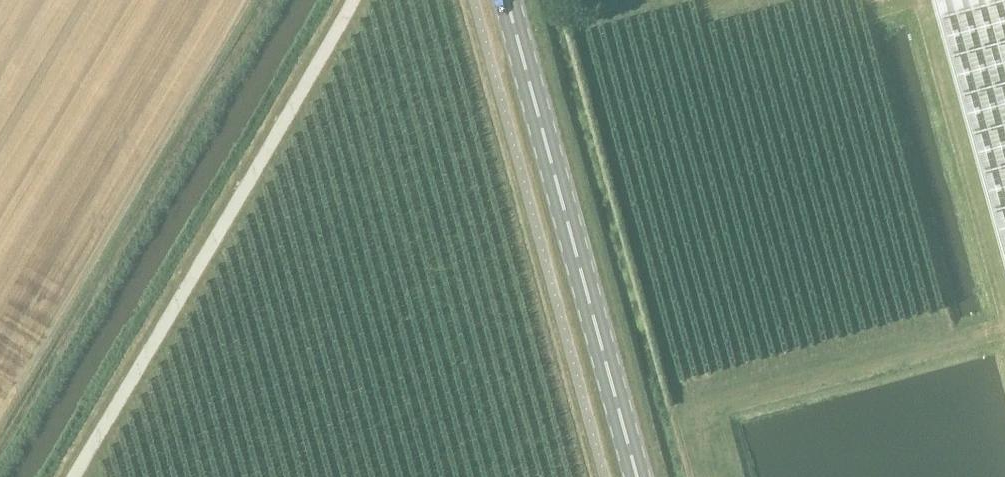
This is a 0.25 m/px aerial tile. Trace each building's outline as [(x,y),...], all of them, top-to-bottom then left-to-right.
[(932,1),(1004,268),(1004,0),(934,0),(932,1)]
